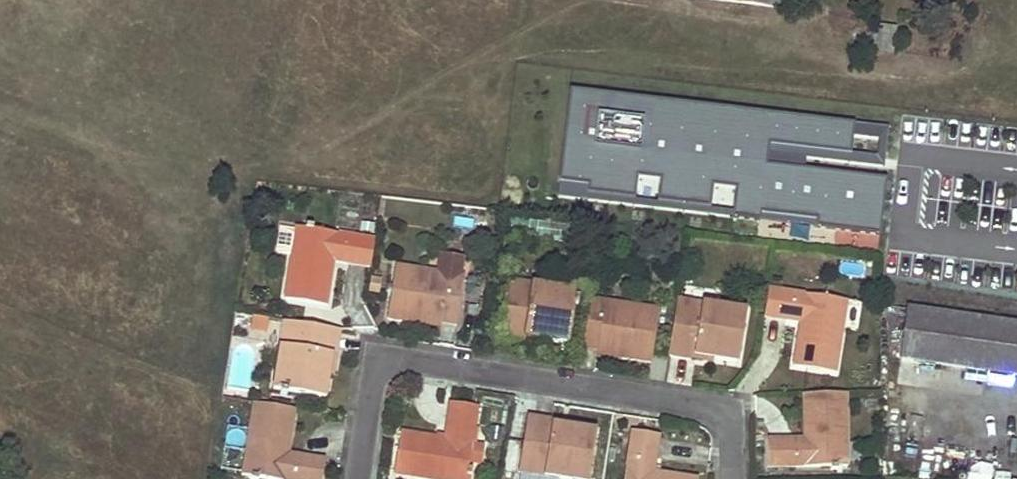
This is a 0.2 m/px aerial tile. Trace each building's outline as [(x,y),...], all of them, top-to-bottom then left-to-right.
[(896,28),(874,26),(873,37),(875,37),(874,49),(893,51),(896,28)] [(856,125),(572,91),(560,179),(592,184),(592,194),(634,198),(638,173),(660,176),(659,201),(710,206),(715,183),(736,186),(735,218),(760,221),(762,214),(817,222),(817,226),(881,236),(886,178),(770,167),(774,145),(853,155),(856,125)] [(295,227),(284,299),(327,306),(334,262),(370,267),(374,240),(312,230),(313,226),(306,225),(306,229),(295,227)] [(276,252),(290,254),(295,229),(281,226),(276,252)] [(395,265),(387,319),(416,324),(416,319),(441,323),(456,326),(464,276),(395,265)] [(507,281),(498,337),(524,341),(525,337),(543,340),(568,344),(573,306),(577,307),(578,299),(575,299),(576,291),(507,281)] [(835,373),(847,301),(767,289),(763,317),(800,323),(793,367),(835,373)] [(621,359),(650,364),(659,310),(590,299),(582,349),(597,351),(622,355),(621,359)] [(713,358),(737,362),(746,310),(676,299),(667,355),(694,360),(694,356),(713,358)] [(1016,376),(1016,324),(908,309),(900,359),(1016,376)] [(251,325),(267,328),(269,319),(260,318),(260,322),(251,321),(251,325)] [(416,324),(440,328),(441,323),(416,319),(416,324)] [(283,321),(272,390),(280,392),(279,395),(286,396),(287,393),(325,399),(329,374),(332,356),(336,356),(340,330),(283,321)] [(597,351),(596,355),(621,359),(622,355),(597,351)] [(838,467),(848,466),(846,393),(804,394),(804,439),(768,440),(768,468),(831,467),(831,470),(838,470),(838,467)] [(241,475),(251,477),(250,478),(257,478),(266,478),(322,478),(325,459),(288,454),(295,409),(252,403),(241,475)] [(444,439),(400,432),(393,474),(423,478),(466,478),(467,476),(470,476),(471,469),(468,469),(478,407),(449,403),(444,439)] [(563,478),(587,478),(595,431),(571,427),(552,424),(553,420),(527,416),(518,472),(563,478)] [(697,478),(653,472),(659,435),(631,431),(623,478),(697,478)] [(964,478),(991,478),(995,466),(970,459),(964,478)]
